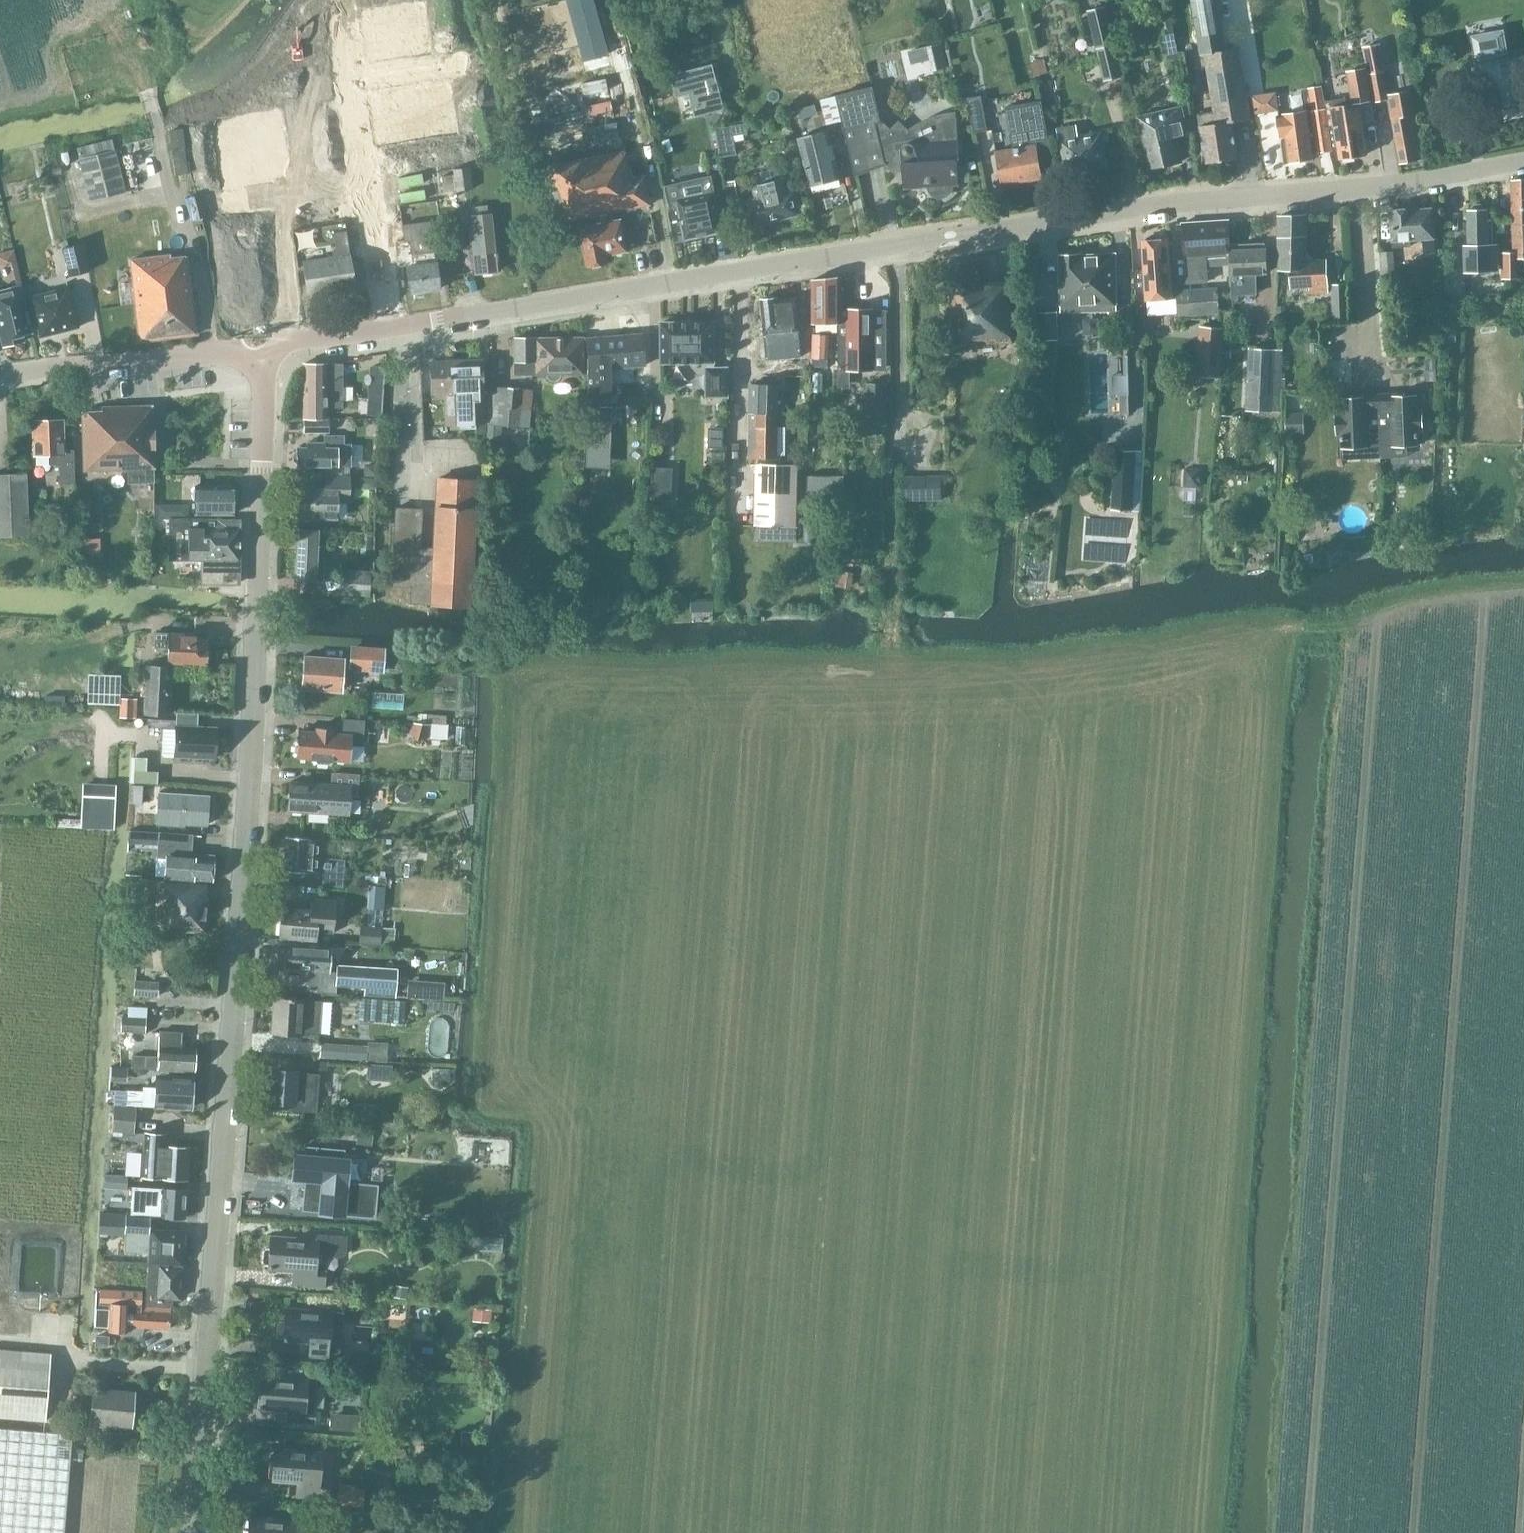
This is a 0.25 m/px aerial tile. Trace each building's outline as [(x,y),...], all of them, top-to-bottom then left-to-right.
[(537,27),(566,23),(562,0),(533,0),(537,27)] [(1202,54),(1206,53),(1215,111),(1199,114),(1207,163),(1238,158),(1233,122),(1252,119),(1240,47),(1227,49),(1219,0),(1193,0),(1202,54)] [(1170,6),(1149,9),(1152,23),(1159,22),(1161,38),(1163,47),(1177,45),(1176,36),(1171,5),(1170,6)] [(423,6),(401,9),(407,52),(417,51),(417,48),(428,47),(423,6)] [(1105,6),(1089,10),(1106,81),(1121,77),(1105,6)] [(401,9),(359,15),(365,55),(396,51),(396,54),(407,52),(401,9)] [(606,71),(587,9),(570,14),(589,76),(606,71)] [(317,22),(288,26),(293,58),(337,52),(332,20),(324,21),(324,20),(317,21),(317,22)] [(1469,27),(1476,64),(1477,66),(1479,66),(1480,74),(1476,78),(1478,85),(1483,87),(1486,106),(1507,102),(1507,105),(1519,103),(1519,100),(1523,99),(1523,55),(1513,57),(1506,20),(1469,27)] [(970,44),(952,49),(963,95),(981,91),(970,44)] [(1380,45),(1365,47),(1366,55),(1374,101),(1389,98),(1388,94),(1389,93),(1382,53),(1380,45)] [(337,52),(293,58),(297,90),(326,86),(326,87),(333,86),(332,85),(341,84),(337,52)] [(1031,62),(1035,75),(1048,71),(1044,58),(1031,62)] [(714,64),(685,71),(692,99),(696,117),(725,109),(714,64)] [(1349,70),(1354,103),(1370,100),(1365,67),(1349,70)] [(558,122),(616,111),(611,85),(553,95),(558,122)] [(873,87),(838,96),(858,176),(888,165),(891,166),(894,167),(897,168),(900,168),(904,168),(905,184),(921,182),(921,186),(929,186),(930,190),(932,193),(935,196),(939,197),(943,196),(947,195),(950,192),(952,188),(952,184),(958,184),(957,160),(959,160),(956,111),(955,112),(955,114),(947,114),(938,116),(930,118),(923,122),(916,127),(909,133),(900,124),(887,137),(881,138),(878,124),(882,123),(873,87)] [(436,88),(426,90),(426,92),(432,133),(454,130),(448,89),(437,91),(436,88)] [(1251,93),(1254,114),(1278,112),(1275,90),(1251,93)] [(1389,93),(1388,94),(1389,98),(1400,163),(1422,159),(1410,90),(1389,93)] [(415,91),(404,93),(410,136),(432,133),(426,92),(415,94),(415,91)] [(394,97),(371,100),(376,140),(410,136),(404,93),(394,94),(394,97)] [(821,97),(825,122),(841,119),(836,95),(821,97)] [(983,96),(969,99),(975,134),(989,132),(983,96)] [(1347,98),(1326,101),(1334,150),(1339,149),(1341,158),(1368,154),(1363,122),(1362,122),(1360,109),(1349,110),(1348,104),(1347,98)] [(1054,166),(1042,100),(1006,107),(1013,143),(1013,142),(1014,148),(997,152),(1003,185),(1044,178),(1042,168),(1054,166)] [(481,104),(469,108),(475,127),(486,123),(481,104)] [(799,109),(801,119),(810,117),(807,107),(799,109)] [(1189,134),(1183,107),(1138,117),(1150,168),(1183,161),(1177,137),(1189,134)] [(1308,110),(1278,115),(1281,136),(1287,135),(1290,161),(1314,158),(1313,152),(1318,152),(1332,150),(1328,122),(1326,108),(1308,110)] [(278,115),(248,119),(257,179),(267,177),(270,176),(270,172),(286,170),(278,115)] [(202,119),(190,121),(193,141),(204,139),(202,119)] [(248,121),(219,125),(222,146),(221,146),(223,162),(224,162),(227,181),(226,181),(226,182),(246,180),(257,179),(248,119),(247,119),(248,121)] [(736,154),(731,126),(716,128),(720,156),(736,154)] [(1060,139),(1066,173),(1109,166),(1103,131),(1079,136),(1077,126),(1059,129),(1060,139)] [(799,139),(810,186),(842,178),(830,131),(799,139)] [(321,132),(309,134),(311,144),(323,142),(321,132)] [(113,141),(77,148),(88,200),(124,191),(114,144),(113,141)] [(323,142),(311,144),(312,153),(324,152),(323,142)] [(671,148),(657,151),(674,233),(685,231),(686,239),(723,231),(711,177),(678,183),(671,148)] [(548,166),(559,222),(579,218),(581,227),(579,227),(587,266),(606,262),(604,255),(627,251),(620,219),(614,220),(613,212),(650,205),(644,176),(633,178),(630,166),(628,167),(625,151),(624,151),(548,166)] [(413,164),(401,166),(402,176),(414,174),(413,164)] [(442,175),(444,191),(472,188),(469,166),(453,168),(453,173),(442,175)] [(777,169),(756,174),(759,185),(753,186),(757,200),(747,202),(753,227),(801,215),(795,190),(789,192),(786,178),(780,180),(777,169)] [(414,174),(402,176),(404,186),(416,184),(414,174)] [(1523,272),(1523,179),(1513,180),(1513,258),(1503,258),(1503,273),(1523,272)] [(472,216),(468,217),(468,223),(472,255),(477,254),(479,273),(497,271),(491,214),(490,205),(471,207),(472,216)] [(1473,211),(1470,211),(1470,223),(1471,246),(1472,268),(1487,267),(1487,282),(1501,282),(1501,259),(1498,259),(1498,246),(1493,246),(1492,223),(1492,222),(1487,222),(1487,211),(1484,211),(1484,208),(1481,205),(1475,205),(1472,208),(1473,211)] [(1392,248),(1410,247),(1410,242),(1423,241),(1424,253),(1434,253),(1432,213),(1405,215),(1405,210),(1389,211),(1392,248)] [(265,211),(248,214),(251,234),(268,231),(265,211)] [(248,214),(231,216),(234,236),(251,234),(248,214)] [(1280,223),(1279,269),(1291,268),(1292,289),(1310,288),(1310,293),(1329,292),(1328,256),(1307,257),(1306,214),(1280,215),(1280,223)] [(1231,251),(1229,221),(1184,225),(1188,283),(1207,282),(1205,255),(1229,253),(1229,251),(1231,251)] [(436,263),(431,222),(402,226),(404,243),(411,243),(414,266),(407,267),(411,296),(441,292),(437,263),(436,263)] [(340,256),(302,261),(307,296),(356,289),(347,230),(336,232),(340,256)] [(1148,240),(1144,240),(1148,300),(1175,299),(1174,268),(1169,268),(1168,239),(1159,239),(1157,236),(1149,236),(1148,240)] [(84,242),(64,247),(71,274),(90,270),(84,242)] [(1232,246),(1231,246),(1233,297),(1239,297),(1239,293),(1258,292),(1258,272),(1268,271),(1268,242),(1249,243),(1249,245),(1245,245),(1245,243),(1232,243),(1232,246)] [(1394,252),(1382,253),(1383,276),(1395,275),(1394,252)] [(171,254),(130,259),(140,341),(197,334),(188,256),(171,258),(171,254)] [(1060,255),(1062,313),(1116,311),(1115,255),(1082,256),(1082,254),(1060,255)] [(952,295),(955,346),(1014,343),(1011,283),(986,283),(983,259),(943,265),(947,296),(952,295)] [(281,266),(256,269),(263,321),(268,320),(268,321),(270,320),(288,317),(288,318),(290,317),(290,315),(288,300),(288,299),(286,283),(285,283),(283,268),(283,265),(281,266)] [(231,273),(229,273),(229,275),(232,291),(231,291),(233,307),(234,307),(236,323),(236,325),(238,325),(238,324),(256,322),(258,322),(263,321),(256,269),(231,273)] [(816,283),(815,325),(843,325),(846,325),(846,312),(847,279),(816,283)] [(1333,284),(1335,320),(1348,319),(1346,283),(1333,284)] [(3,346),(24,341),(23,335),(33,333),(21,285),(0,290),(0,332),(3,346)] [(70,286),(30,296),(40,337),(80,327),(70,286)] [(1177,291),(1179,317),(1219,314),(1217,288),(1177,291)] [(765,299),(762,299),(764,322),(765,333),(767,360),(774,359),(798,357),(802,356),(800,330),(796,297),(779,299),(779,298),(776,298),(774,295),(767,296),(765,299)] [(1058,339),(1057,311),(1037,312),(1038,340),(1058,339)] [(843,325),(842,373),(875,374),(875,313),(846,312),(846,325),(843,325)] [(714,322),(662,322),(662,363),(707,362),(708,397),(729,396),(728,368),(715,368),(714,322)] [(1201,325),(1196,375),(1222,377),(1226,327),(1201,325)] [(589,338),(586,338),(587,405),(587,429),(611,428),(611,404),(611,369),(645,366),(642,333),(589,338)] [(536,337),(514,338),(516,374),(536,374),(547,374),(547,376),(548,377),(548,378),(549,378),(550,379),(551,380),(552,380),(553,380),(554,380),(555,380),(556,380),(558,379),(559,378),(560,377),(560,376),(561,375),(561,374),(586,375),(585,337),(536,337)] [(1249,349),(1247,410),(1281,412),(1283,350),(1249,349)] [(446,362),(432,362),(433,391),(445,391),(446,425),(461,424),(482,424),(481,390),(482,390),(481,361),(446,362)] [(345,364),(306,364),(306,419),(330,419),(330,408),(344,408),(345,364)] [(888,413),(888,383),(867,383),(867,413),(888,413)] [(751,418),(755,418),(754,459),(760,460),(779,460),(781,460),(782,415),(779,415),(779,385),(751,384),(751,414),(751,418)] [(490,385),(486,438),(501,439),(502,425),(530,427),(532,399),(521,398),(521,388),(505,387),(490,385)] [(1392,393),(1378,394),(1380,444),(1392,443),(1394,443),(1394,457),(1408,456),(1407,445),(1419,445),(1419,432),(1423,431),(1423,409),(1418,409),(1417,395),(1392,396),(1392,393)] [(1121,414),(1130,414),(1130,394),(1120,394),(1121,414)] [(1341,412),(1337,412),(1337,435),(1342,435),(1343,448),(1370,447),(1370,444),(1380,444),(1378,394),(1366,394),(1366,397),(1354,397),(1353,397),(1340,398),(1341,412)] [(368,398),(367,414),(381,415),(382,399),(368,398)] [(85,413),(87,473),(129,472),(129,484),(153,484),(153,469),(156,469),(155,406),(104,407),(104,412),(85,413)] [(38,420),(33,420),(35,453),(49,453),(50,465),(59,464),(60,483),(76,483),(74,449),(64,449),(63,418),(47,419),(44,417),(40,418),(38,420)] [(303,420),(304,432),(329,431),(329,420),(303,420)] [(940,456),(936,428),(923,429),(927,458),(940,456)] [(328,444),(311,443),(311,449),(301,449),(300,467),(353,468),(353,447),(346,447),(347,438),(328,437),(328,444)] [(1117,449),(1113,508),(1139,510),(1143,451),(1117,449)] [(760,464),(757,464),(756,525),(797,526),(798,464),(779,464),(779,460),(760,460),(760,464)] [(365,468),(365,476),(376,476),(377,464),(371,464),(365,468)] [(29,535),(26,472),(0,473),(0,536),(29,535)] [(820,475),(808,475),(807,491),(819,492),(820,475)] [(302,485),(300,515),(339,517),(340,500),(351,500),(352,478),(328,477),(328,487),(302,485)] [(364,477),(364,484),(369,489),(375,489),(375,478),(364,477)] [(396,507),(392,585),(411,586),(410,599),(410,603),(425,604),(470,606),(476,482),(476,480),(438,478),(435,531),(434,547),(428,547),(421,547),(423,508),(396,507)] [(196,491),(196,498),(198,500),(198,515),(235,516),(236,488),(209,488),(198,487),(198,489),(196,491)] [(239,560),(240,518),(170,518),(169,560),(200,560),(200,583),(237,583),(237,560),(239,560)] [(756,525),(756,540),(797,541),(797,526),(756,525)] [(1133,527),(1116,527),(1115,551),(1132,551),(1133,527)] [(297,528),(295,579),(317,580),(323,580),(325,556),(319,556),(320,530),(297,528)] [(842,605),(847,569),(835,567),(830,604),(842,605)] [(341,592),(371,594),(373,572),(343,569),(341,592)] [(310,593),(334,592),(333,581),(309,581),(310,593)] [(148,664),(145,714),(169,715),(171,680),(177,681),(178,662),(183,662),(186,666),(200,666),(202,663),(206,663),(206,661),(210,657),(210,651),(207,649),(207,637),(197,637),(197,633),(169,632),(155,631),(154,645),(168,646),(167,665),(148,664)] [(344,658),(344,657),(305,654),(303,687),(342,689),(343,667),(383,670),(385,648),(352,646),(351,658),(344,658)] [(176,727),(175,756),(215,758),(217,727),(198,726),(199,713),(177,712),(176,727)] [(296,745),(296,751),(298,753),(298,757),(316,758),(318,762),(329,763),(332,760),(333,760),(333,758),(349,760),(351,744),(363,745),(365,720),(342,718),(342,729),(317,727),(317,731),(300,730),(299,743),(296,745)] [(431,723),(430,736),(447,737),(448,724),(446,724),(431,723)] [(130,754),(129,781),(156,782),(157,769),(146,769),(146,755),(130,754)] [(83,761),(82,780),(92,780),(92,761),(83,761)] [(290,780),(288,810),(348,814),(350,795),(358,796),(359,774),(332,772),(331,783),(290,780)] [(92,775),(91,798),(99,799),(100,776),(92,775)] [(134,785),(133,803),(142,803),(143,785),(134,785)] [(158,802),(158,812),(157,823),(185,825),(185,823),(207,824),(208,811),(211,811),(213,810),(213,801),(212,800),(209,800),(209,796),(159,793),(158,802)] [(75,827),(76,810),(64,810),(63,826),(75,827)] [(77,828),(101,828),(101,812),(78,811),(77,828)] [(159,832),(157,857),(166,858),(164,876),(211,880),(214,854),(191,852),(192,834),(159,831),(159,832)] [(285,867),(320,870),(319,884),(344,886),(344,873),(331,872),(332,857),(316,856),(317,839),(287,837),(285,867)] [(139,911),(155,912),(157,879),(142,878),(139,911)] [(208,898),(209,884),(160,881),(156,929),(208,933),(210,899),(208,898)] [(280,937),(317,939),(318,931),(334,932),(336,900),(311,898),(310,909),(282,907),(280,937)] [(367,920),(381,921),(381,907),(368,907),(367,920)] [(381,944),(382,926),(367,925),(360,924),(359,943),(381,944)] [(328,947),(328,944),(298,942),(298,946),(280,945),(278,967),(330,971),(332,947),(328,947)] [(338,965),(337,985),(366,987),(365,995),(396,997),(397,974),(378,973),(379,967),(338,965)] [(159,982),(136,981),(135,994),(158,996),(159,982)] [(408,985),(407,997),(443,999),(444,987),(408,985)] [(358,1020),(405,1023),(406,1000),(360,997),(358,1020)] [(275,998),(273,1034),(274,1030),(319,1033),(320,1022),(329,1022),(331,1002),(275,998)] [(126,1013),(147,1014),(148,1003),(127,1003),(126,1013)] [(121,1030),(146,1031),(147,1018),(122,1016),(121,1030)] [(181,1048),(182,1032),(160,1031),(159,1055),(132,1054),(132,1067),(194,1071),(195,1049),(181,1048)] [(320,1057),(367,1060),(368,1045),(321,1042),(320,1057)] [(368,1045),(367,1060),(387,1061),(388,1043),(368,1042),(368,1045)] [(383,1064),(381,1080),(391,1081),(392,1065),(383,1064)] [(275,1071),(272,1101),(292,1103),(292,1109),(316,1111),(319,1074),(275,1071)] [(130,1091),(129,1104),(192,1108),(194,1079),(162,1077),(161,1088),(148,1087),(147,1092),(130,1091)] [(114,1105),(112,1130),(134,1131),(136,1107),(114,1105)] [(190,1147),(166,1145),(167,1134),(149,1133),(147,1177),(188,1179),(190,1147)] [(295,1154),(293,1178),(305,1179),(305,1181),(308,1181),(307,1188),(302,1188),(302,1190),(304,1190),(303,1198),(306,1198),(305,1207),(302,1207),(302,1210),(320,1212),(321,1213),(376,1218),(379,1184),(347,1182),(349,1159),(345,1159),(345,1149),(305,1145),(304,1155),(295,1154)] [(128,1175),(117,1175),(116,1188),(128,1189),(128,1175)] [(132,1186),(131,1214),(151,1216),(185,1218),(187,1190),(132,1186)] [(125,1235),(124,1251),(136,1252),(149,1253),(148,1261),(182,1263),(183,1255),(184,1230),(150,1228),(151,1216),(131,1214),(127,1214),(125,1235)] [(270,1235),(269,1247),(266,1247),(263,1249),(262,1260),(264,1262),(268,1263),(267,1266),(292,1268),(291,1283),(323,1285),(324,1270),(314,1269),(315,1251),(327,1252),(329,1254),(340,1255),(343,1252),(344,1235),(318,1233),(317,1238),(270,1235)] [(146,1297),(146,1304),(170,1305),(172,1306),(173,1299),(180,1299),(182,1265),(148,1263),(146,1297)] [(395,1286),(394,1296),(407,1298),(408,1288),(395,1286)] [(101,1289),(100,1303),(111,1303),(109,1330),(128,1331),(141,1335),(144,1327),(169,1328),(171,1308),(141,1306),(142,1291),(101,1289)] [(486,1319),(486,1306),(470,1306),(470,1319),(486,1319)] [(279,1323),(278,1334),(280,1336),(283,1336),(283,1339),(310,1341),(310,1343),(309,1355),(339,1358),(343,1311),(285,1307),(284,1322),(281,1321),(279,1323)] [(95,1346),(109,1347),(109,1336),(96,1336),(95,1346)] [(46,1420),(52,1353),(0,1349),(0,1416),(46,1420)] [(354,1354),(353,1364),(368,1365),(369,1354),(354,1354)] [(261,1408),(285,1410),(283,1425),(317,1428),(318,1411),(308,1410),(311,1381),(263,1377),(261,1408)] [(90,1424),(115,1426),(115,1423),(131,1425),(135,1392),(94,1388),(90,1424)] [(331,1412),(330,1429),(360,1431),(361,1415),(331,1412)] [(73,1433),(0,1427),(0,1532),(65,1532),(73,1433)] [(462,1431),(461,1443),(478,1444),(478,1432),(462,1431)] [(299,1483),(298,1497),(332,1499),(333,1482),(323,1481),(325,1452),(279,1449),(277,1482),(299,1483)] [(470,1450),(462,1455),(462,1464),(470,1468),(478,1463),(478,1454),(470,1450)] [(247,1532),(300,1532),(301,1521),(252,1517),(251,1532),(247,1532)]
